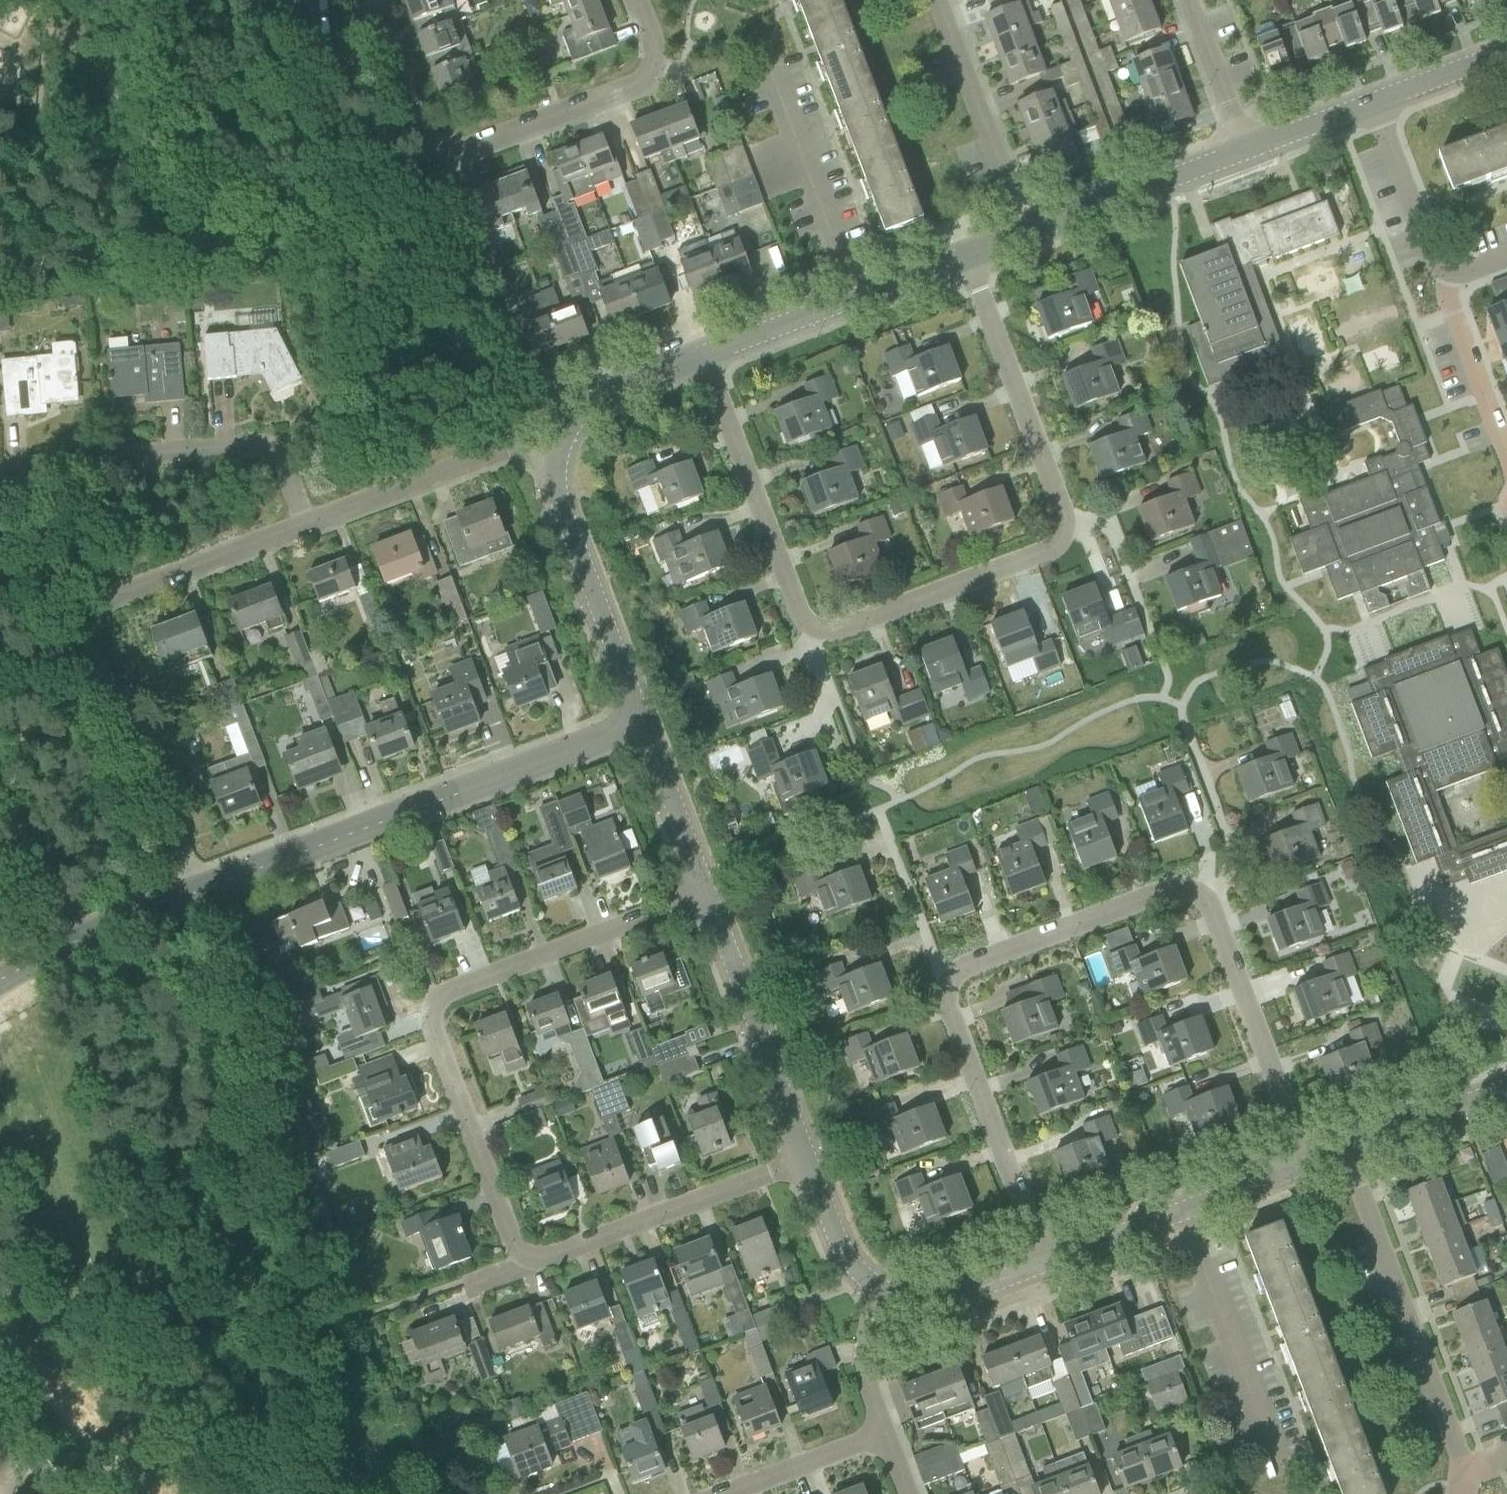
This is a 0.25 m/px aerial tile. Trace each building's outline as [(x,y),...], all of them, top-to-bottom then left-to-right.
[(405,1),(418,37),(459,21),(452,0),(407,0),(405,1)] [(551,8),(562,4),(567,17),(599,5),(597,0),(548,0),(551,8)] [(845,12),(841,0),(791,0),(796,14),(798,14),(798,13),(801,11),(807,27),(845,12)] [(1071,13),(1082,9),(1078,0),(1066,0),(1071,13)] [(1152,8),(1148,0),(1108,0),(1116,22),(1152,8)] [(1350,2),(1351,5),(1333,12),(1332,9),(1331,9),(1346,49),(1366,42),(1363,36),(1381,29),(1383,36),(1384,35),(1370,0),(1350,0),(1350,2)] [(1421,21),(1413,0),(1370,0),(1384,35),(1403,28),(1401,22),(1418,15),(1420,22),(1421,21)] [(1421,21),(1441,14),(1438,8),(1456,1),(1456,0),(1413,0),(1421,21)] [(1003,12),(985,19),(993,42),(1029,29),(1042,24),(1038,13),(1032,15),(1028,3),(1003,12)] [(1061,4),(1049,8),(1053,20),(1065,15),(1061,4)] [(596,35),(608,31),(599,5),(567,17),(571,30),(561,34),(572,63),(602,52),(596,35)] [(1124,43),(1160,30),(1152,8),(1116,22),(1124,43)] [(1079,36),(1090,32),(1082,9),(1071,13),(1079,36)] [(1345,50),(1346,49),(1331,9),(1313,16),(1314,19),(1296,25),(1295,22),(1293,23),(1309,64),(1328,56),(1326,50),(1343,44),(1345,50)] [(833,96),(872,82),(845,12),(807,27),(821,64),(817,65),(817,64),(815,65),(822,84),(824,83),(824,82),(828,81),(833,96)] [(459,21),(418,37),(427,59),(432,57),(437,70),(432,72),(432,73),(473,58),(472,56),(470,49),(459,21)] [(1258,28),(1256,31),(1259,40),(1256,41),(1271,78),(1291,70),(1288,64),(1306,58),(1308,64),(1309,64),(1293,23),(1274,30),(1272,25),(1269,24),(1258,28)] [(1002,65),(1037,51),(1029,29),(993,42),(1002,65)] [(1110,48),(1098,52),(1090,32),(1079,36),(1091,68),(1114,59),(1110,48)] [(1070,64),(1058,68),(1061,78),(1062,79),(1086,70),(1074,38),(1073,38),(1062,42),(1070,64)] [(1139,87),(1176,73),(1167,50),(1130,64),(1139,87)] [(1002,65),(1010,86),(1045,73),(1037,51),(1002,65)] [(446,109),(486,94),(473,58),(432,73),(440,95),(446,93),(451,106),(445,108),(446,109)] [(1106,73),(1118,69),(1114,59),(1091,68),(1104,100),(1114,96),(1106,73)] [(1087,107),(1098,102),(1086,70),(1062,79),(1065,88),(1078,84),(1087,107)] [(695,80),(704,110),(726,104),(716,73),(695,80)] [(1147,110),(1184,96),(1176,73),(1139,87),(1147,110)] [(860,166),(898,152),(872,82),(833,96),(839,112),(835,113),(835,112),(833,113),(840,132),(842,131),(842,130),(846,129),(860,166)] [(9,91),(0,91),(0,109),(7,110),(9,91)] [(1064,101),(1055,104),(1051,94),(1017,106),(1026,129),(1060,117),(1060,116),(1068,113),(1064,101)] [(1112,123),(1123,119),(1114,96),(1104,100),(1112,123)] [(1177,123),(1193,117),(1184,96),(1147,110),(1155,131),(1151,132),(1155,142),(1180,134),(1177,123)] [(687,106),(686,106),(684,102),(669,108),(671,112),(659,116),(676,161),(686,157),(682,146),(699,139),(687,106)] [(1098,102),(1087,107),(1095,129),(1107,125),(1098,102)] [(664,165),(676,161),(659,116),(631,127),(644,161),(660,155),(664,165)] [(1078,135),(1068,139),(1060,117),(1026,129),(1035,152),(1078,135)] [(1123,119),(1112,123),(1120,145),(1124,143),(1131,141),(1123,119)] [(1107,125),(1095,129),(1100,141),(1103,151),(1115,147),(1107,125)] [(1439,156),(1453,193),(1491,179),(1492,183),(1491,183),(1492,185),(1506,180),(1506,130),(1439,156)] [(1073,150),(1083,147),(1078,135),(1035,152),(1043,174),(1059,168),(1062,177),(1080,170),(1073,150)] [(603,137),(578,147),(590,181),(594,190),(606,185),(623,179),(622,177),(615,159),(612,160),(603,137)] [(563,153),(552,157),(561,179),(557,181),(563,196),(564,199),(566,204),(568,203),(595,193),(594,190),(590,181),(578,147),(576,148),(574,142),(561,147),(563,153)] [(749,164),(743,149),(742,147),(720,155),(727,172),(749,164)] [(886,236),(924,221),(898,152),(860,166),(865,181),(862,182),(861,182),(859,183),(867,201),(868,201),(868,200),(872,198),(886,236)] [(731,185),(727,172),(720,155),(706,160),(717,190),(731,185)] [(1337,162),(1322,168),(1325,176),(1340,170),(1337,162)] [(731,185),(753,177),(749,164),(727,172),(731,185)] [(542,213),(531,186),(524,167),(507,173),(510,179),(498,183),(514,224),(511,216),(525,211),(528,218),(542,213)] [(650,216),(664,210),(650,171),(635,176),(636,181),(650,216)] [(764,204),(763,203),(753,177),(731,185),(717,190),(727,217),(764,204)] [(637,220),(650,216),(636,181),(625,185),(637,220)] [(486,234),(514,224),(498,183),(471,194),(486,234)] [(1327,203),(1321,205),(1316,190),(1231,223),(1230,219),(1210,227),(1219,251),(1227,248),(1235,271),(1250,266),(1257,264),(1258,269),(1266,266),(1264,261),(1271,258),(1272,261),(1339,236),(1327,203)] [(563,196),(552,200),(556,212),(569,208),(568,203),(566,204),(564,199),(563,196)] [(661,242),(673,238),(664,210),(650,216),(662,248),(663,248),(661,242)] [(553,252),(569,246),(556,212),(538,220),(551,253),(553,252)] [(645,254),(662,248),(650,216),(637,220),(634,221),(645,254)] [(580,228),(564,234),(569,246),(585,240),(580,228)] [(720,236),(706,241),(710,252),(723,285),(750,274),(734,231),(720,236)] [(585,240),(569,246),(580,274),(581,278),(597,272),(589,253),(608,246),(603,233),(585,240)] [(706,241),(678,252),(682,262),(687,277),(694,295),(723,285),(710,252),(706,241)] [(503,271),(505,270),(496,246),(478,253),(487,277),(502,271),(503,271)] [(569,246),(553,252),(563,280),(580,274),(569,246)] [(1250,266),(1235,271),(1227,248),(1219,251),(1179,266),(1201,323),(1186,329),(1208,388),(1224,382),(1222,375),(1267,358),(1269,365),(1285,359),(1250,266)] [(656,271),(656,272),(653,263),(639,268),(642,277),(628,282),(641,315),(669,305),(656,271)] [(1082,299),(1098,293),(1089,270),(1065,280),(1070,294),(1036,307),(1048,340),(1092,324),(1082,299)] [(513,299),(503,271),(502,271),(487,277),(498,305),(513,299)] [(546,279),(537,282),(540,289),(548,286),(546,279)] [(628,282),(614,287),(611,280),(597,285),(613,326),(641,315),(628,282)] [(1506,305),(1506,295),(1502,280),(1490,285),(1499,308),(1506,305)] [(574,305),(560,310),(553,290),(541,295),(560,346),(586,336),(574,305)] [(531,306),(517,311),(523,327),(534,356),(560,346),(541,295),(529,299),(531,306)] [(84,297),(65,299),(66,308),(86,306),(85,297),(84,297)] [(1506,332),(1506,305),(1499,308),(1488,313),(1497,336),(1506,332)] [(176,324),(185,323),(183,309),(174,311),(176,324)] [(191,325),(200,323),(198,310),(189,312),(191,325)] [(274,391),(299,378),(275,331),(204,338),(208,381),(236,378),(236,375),(264,372),(274,391)] [(1506,359),(1506,332),(1497,336),(1505,360),(1506,359)] [(128,338),(109,340),(110,352),(109,352),(111,376),(109,376),(109,381),(112,381),(113,392),(145,389),(146,397),(147,403),(184,400),(179,345),(129,350),(128,338)] [(1108,369),(1124,363),(1115,340),(1091,350),(1096,364),(1062,377),(1075,411),(1118,394),(1108,369)] [(77,354),(76,345),(72,343),(52,345),(53,358),(3,362),(8,416),(45,413),(44,398),(77,395),(76,384),(78,384),(77,379),(75,379),(73,356),(77,354)] [(948,347),(913,360),(908,346),(883,355),(892,378),(907,372),(916,398),(961,381),(948,347)] [(837,399),(836,395),(829,376),(804,385),(809,400),(775,413),(787,446),(832,430),(822,405),(837,399)] [(1412,406),(1407,409),(1398,387),(1380,394),(1380,392),(1327,412),(1336,435),(1380,419),(1392,425),(1400,446),(1398,446),(1395,452),(1396,454),(1363,466),(1368,480),(1324,496),(1317,494),(1299,500),(1311,532),(1289,540),(1303,576),(1339,563),(1342,570),(1327,576),(1337,601),(1359,593),(1367,615),(1388,607),(1385,597),(1378,594),(1376,589),(1407,578),(1408,582),(1405,590),(1408,599),(1429,591),(1422,572),(1423,572),(1422,569),(1444,561),(1432,528),(1440,525),(1417,464),(1409,467),(1406,459),(1408,458),(1411,452),(1410,450),(1426,444),(1412,406)] [(1135,439),(1151,433),(1142,411),(1118,420),(1123,434),(1089,447),(1102,481),(1145,465),(1135,439)] [(974,418),(940,431),(935,417),(908,427),(916,450),(933,444),(942,468),(987,451),(974,418)] [(890,444),(904,438),(898,422),(884,428),(890,444)] [(849,474),(864,469),(856,446),(831,456),(836,470),(802,483),(814,517),(858,500),(849,474)] [(1213,450),(1202,455),(1205,461),(1216,457),(1213,450)] [(690,462),(656,475),(651,461),(626,470),(635,493),(650,487),(660,512),(703,496),(690,462)] [(1184,501),(1200,495),(1192,473),(1167,482),(1172,496),(1138,509),(1151,543),(1194,527),(1184,501)] [(1001,488),(967,501),(961,487),(936,496),(945,519),(961,513),(970,538),(1014,522),(1001,488)] [(894,518),(905,514),(899,498),(888,502),(894,518)] [(507,535),(504,536),(492,504),(458,517),(465,534),(450,539),(460,567),(512,548),(507,535)] [(874,545),(890,539),(882,517),(857,526),(863,540),(828,553),(841,587),(884,571),(874,545)] [(1199,567),(1164,580),(1177,613),(1178,613),(1181,622),(1209,611),(1206,603),(1220,597),(1211,571),(1220,568),(1221,571),(1227,568),(1254,558),(1241,522),(1214,532),(1189,541),(1199,567)] [(678,532),(653,542),(661,564),(665,562),(676,558),(685,584),(687,583),(730,567),(717,533),(683,546),(678,532)] [(422,540),(413,543),(410,535),(373,549),(386,585),(413,575),(415,582),(435,575),(422,540)] [(349,571),(347,563),(345,560),(308,574),(319,604),(356,590),(349,571)] [(451,626),(466,621),(451,578),(436,583),(451,626)] [(1122,615),(1108,620),(1095,586),(1061,598),(1078,642),(1103,632),(1109,648),(1132,639),(1122,615)] [(280,616),(281,616),(271,588),(229,604),(240,632),(266,622),(270,632),(284,626),(280,616)] [(542,592),(527,598),(531,611),(547,605),(542,592)] [(368,624),(381,619),(371,593),(358,598),(368,624)] [(744,604),(710,617),(704,602),(680,612),(688,634),(704,628),(713,654),(756,638),(744,604)] [(1051,642),(1037,647),(1024,613),(990,625),(1006,669),(1032,659),(1038,675),(1060,666),(1051,642)] [(212,657),(198,620),(196,616),(152,633),(167,674),(212,657)] [(1239,620),(1237,626),(1239,632),(1249,628),(1245,618),(1239,620)] [(312,662),(309,654),(301,632),(285,638),(296,668),(312,662)] [(1497,650),(1480,657),(1476,645),(1472,634),(1448,639),(1447,637),(1385,660),(1386,663),(1363,671),(1373,697),(1351,705),(1372,760),(1394,752),(1403,777),(1386,783),(1417,865),(1434,859),(1445,888),(1467,880),(1470,886),(1506,872),(1506,829),(1456,848),(1436,795),(1496,772),(1506,802),(1506,677),(1497,650)] [(513,669),(504,673),(518,708),(547,698),(546,695),(555,692),(548,676),(551,673),(548,666),(548,665),(548,664),(540,641),(538,637),(538,636),(505,649),(507,654),(513,669)] [(980,668),(966,673),(953,639),(919,652),(936,695),(961,685),(967,701),(989,693),(980,668)] [(484,702),(485,701),(471,663),(451,670),(457,687),(432,696),(447,735),(479,723),(469,696),(480,691),(484,702)] [(920,691),(895,701),(882,666),(848,679),(865,722),(890,713),(896,728),(929,716),(920,691)] [(731,673),(706,683),(715,705),(717,704),(729,700),(738,725),(740,725),(783,708),(771,675),(736,688),(731,673)] [(678,693),(695,686),(691,675),(674,682),(678,693)] [(327,703),(319,680),(318,677),(305,682),(320,723),(333,718),(328,703),(327,703)] [(327,677),(319,680),(327,703),(328,703),(333,718),(336,724),(343,744),(356,740),(349,723),(363,718),(362,715),(353,693),(336,699),(327,677)] [(217,715),(243,704),(234,680),(207,690),(217,715)] [(402,718),(401,718),(394,699),(380,704),(387,722),(367,730),(378,761),(413,748),(402,718)] [(248,755),(249,754),(260,750),(243,704),(217,715),(222,730),(237,725),(248,755)] [(931,724),(919,729),(927,749),(939,745),(931,724)] [(941,730),(935,732),(939,743),(950,739),(948,732),(941,730)] [(327,768),(338,764),(325,731),(297,742),(301,751),(286,756),(299,791),(331,779),(327,768)] [(1283,762),(1298,757),(1290,734),(1265,744),(1271,758),(1236,771),(1249,804),(1292,788),(1283,762)] [(750,747),(744,749),(758,782),(774,776),(777,785),(772,787),(783,816),(806,807),(802,795),(827,785),(815,752),(780,766),(769,739),(768,740),(750,747)] [(263,790),(256,772),(249,754),(248,755),(207,770),(225,819),(260,806),(255,793),(263,790)] [(1154,781),(1135,788),(1139,800),(1138,801),(1154,844),(1188,831),(1175,797),(1189,792),(1180,767),(1157,775),(1163,791),(1158,793),(1154,781)] [(1104,824),(1118,818),(1109,794),(1086,802),(1092,818),(1067,828),(1083,871),(1117,858),(1104,824)] [(611,821),(593,828),(580,796),(558,804),(570,837),(582,833),(600,881),(630,870),(611,821)] [(574,847),(570,837),(558,804),(557,801),(540,808),(555,846),(527,857),(544,902),(577,889),(563,851),(574,847)] [(1310,833),(1325,827),(1317,804),(1292,814),(1298,828),(1263,841),(1276,875),(1319,858),(1310,833)] [(511,850),(495,807),(494,806),(471,815),(478,834),(483,836),(486,835),(494,856),(511,850)] [(1033,851),(1047,845),(1037,820),(1015,829),(1021,844),(996,854),(1012,898),(1046,885),(1033,851)] [(991,839),(994,849),(1017,842),(1014,831),(991,839)] [(442,875),(455,870),(443,841),(430,846),(442,875)] [(962,877),(976,872),(966,847),(944,856),(950,871),(925,881),(941,925),(975,912),(962,877)] [(503,868),(488,874),(485,866),(470,872),(489,922),(519,911),(503,868)] [(858,868),(824,881),(819,867),(794,876),(802,898),(818,892),(828,918),(871,902),(858,868)] [(396,923),(409,918),(396,883),(382,888),(396,923)] [(1314,911),(1329,906),(1321,883),(1296,893),(1302,907),(1267,920),(1280,953),(1323,937),(1314,911)] [(436,900),(417,907),(431,944),(465,931),(449,890),(434,896),(436,900)] [(339,904),(326,909),(324,903),(273,922),(281,942),(297,936),(302,949),(318,943),(317,941),(349,929),(339,904)] [(1126,929),(1104,938),(1110,951),(1132,943),(1126,929)] [(1174,947),(1140,960),(1134,946),(1110,955),(1118,978),(1133,973),(1142,998),(1187,981),(1174,947)] [(1328,977),(1294,990),(1306,1024),(1350,1007),(1349,1005),(1362,1000),(1353,977),(1356,976),(1348,954),(1323,963),(1328,977)] [(642,965),(633,968),(651,1016),(666,1011),(661,999),(691,988),(680,960),(666,965),(663,957),(646,963),(646,962),(642,963),(642,965)] [(880,964),(845,977),(840,963),(815,973),(823,995),(839,989),(849,1015),(892,998),(880,964)] [(1064,1000),(1062,995),(1055,976),(1030,985),(1036,999),(1001,1012),(1014,1046),(1058,1029),(1049,1006),(1064,1000)] [(613,1032),(629,1026),(610,977),(580,988),(583,996),(581,997),(583,1002),(585,1001),(592,1020),(606,1014),(613,1032)] [(318,989),(294,999),(300,1015),(315,1009),(319,1019),(345,1009),(352,1029),(340,1034),(337,1040),(345,1062),(353,1059),(366,1054),(360,1038),(379,1031),(386,1028),(379,1011),(374,995),(378,994),(372,979),(342,990),(343,993),(323,1001),(318,989)] [(572,1034),(565,1015),(558,996),(528,1008),(539,1036),(554,1030),(558,1040),(572,1046),(582,1074),(576,1088),(578,1094),(591,1090),(604,1085),(583,1030),(572,1034)] [(508,1071),(524,1065),(505,1016),(476,1027),(487,1057),(501,1052),(508,1071)] [(1201,1017),(1166,1031),(1160,1016),(1135,1025),(1143,1048),(1159,1042),(1169,1068),(1213,1052),(1201,1017)] [(1358,1021),(1346,1026),(1349,1033),(1361,1029),(1358,1021)] [(1374,1024),(1361,1029),(1349,1033),(1355,1048),(1320,1061),(1333,1094),(1360,1084),(1376,1078),(1367,1052),(1382,1046),(1374,1024)] [(639,1063),(654,1057),(650,1048),(642,1027),(627,1033),(639,1063)] [(906,1035),(872,1048),(866,1034),(842,1043),(850,1065),(866,1059),(876,1085),(919,1068),(906,1035)] [(654,1057),(657,1065),(686,1054),(685,1049),(690,1047),(686,1035),(650,1048),(654,1057)] [(689,1060),(694,1058),(700,1056),(696,1045),(690,1047),(685,1049),(686,1054),(689,1060)] [(1074,1075),(1091,1069),(1082,1046),(1057,1055),(1062,1070),(1028,1083),(1041,1117),(1084,1100),(1074,1075)] [(694,1058),(689,1060),(686,1054),(657,1065),(664,1084),(699,1071),(694,1058)] [(299,1080),(329,1067),(325,1055),(294,1067),(299,1080)] [(406,1081),(400,1083),(391,1058),(357,1071),(360,1079),(351,1082),(363,1112),(369,1110),(375,1127),(403,1116),(402,1113),(416,1108),(406,1081)] [(318,1087),(346,1077),(341,1064),(330,1068),(329,1067),(299,1080),(301,1086),(316,1080),(318,1087)] [(1141,1072),(1129,1076),(1133,1088),(1145,1083),(1141,1072)] [(618,1079),(604,1085),(616,1116),(630,1111),(618,1079)] [(616,1116),(604,1085),(591,1090),(603,1121),(616,1116)] [(1227,1088),(1193,1101),(1187,1087),(1163,1096),(1171,1118),(1187,1112),(1197,1138),(1240,1121),(1227,1088)] [(551,1103),(545,1089),(519,1099),(524,1113),(551,1103)] [(701,1107),(687,1112),(691,1122),(703,1155),(729,1145),(724,1131),(728,1130),(715,1095),(699,1101),(701,1107)] [(569,1099),(552,1105),(557,1118),(573,1112),(569,1099)] [(933,1105),(898,1118),(893,1104),(868,1113),(877,1135),(892,1130),(902,1155),(945,1139),(933,1105)] [(1101,1145),(1117,1139),(1108,1117),(1084,1126),(1089,1140),(1054,1153),(1067,1186),(1110,1170),(1101,1145)] [(641,1128),(634,1130),(636,1136),(642,1152),(643,1152),(649,1167),(650,1168),(657,1165),(659,1172),(681,1164),(674,1145),(672,1146),(671,1142),(671,1140),(668,1130),(663,1119),(652,1123),(641,1128)] [(400,1143),(385,1149),(396,1178),(402,1192),(400,1192),(401,1194),(443,1178),(442,1177),(440,1178),(435,1164),(436,1163),(430,1149),(432,1148),(431,1147),(422,1150),(417,1137),(418,1137),(418,1136),(400,1143)] [(628,1183),(612,1141),(582,1152),(598,1195),(628,1183)] [(331,1168),(364,1156),(359,1142),(326,1154),(331,1168)] [(1146,1162),(1143,1170),(1146,1176),(1157,1172),(1153,1159),(1146,1162)] [(548,1180),(535,1185),(546,1214),(576,1203),(575,1201),(568,1181),(560,1161),(543,1168),(548,1180)] [(1439,1181),(1437,1181),(1432,1168),(1409,1177),(1414,1190),(1408,1192),(1417,1217),(1448,1205),(1439,1181)] [(959,1175),(925,1188),(920,1174),(895,1184),(903,1206),(919,1200),(929,1225),(972,1209),(959,1175)] [(1506,1210),(1506,1187),(1506,1184),(1493,1189),(1502,1212),(1506,1210)] [(1487,1217),(1498,1213),(1493,1200),(1482,1204),(1487,1217)] [(1448,1205),(1417,1217),(1426,1240),(1457,1228),(1466,1225),(1457,1201),(1448,1205)] [(458,1218),(442,1224),(437,1212),(401,1225),(406,1240),(419,1235),(433,1273),(470,1258),(462,1235),(464,1235),(458,1218)] [(1492,1231),(1503,1226),(1498,1213),(1487,1217),(1492,1231)] [(768,1274),(780,1269),(762,1220),(732,1232),(738,1247),(737,1247),(750,1282),(768,1275),(768,1274)] [(1271,1308),(1309,1293),(1283,1224),(1245,1239),(1259,1276),(1255,1277),(1253,1277),(1260,1296),(1262,1295),(1265,1293),(1271,1308)] [(1435,1264),(1466,1252),(1457,1228),(1426,1240),(1435,1264)] [(709,1240),(676,1253),(692,1297),(693,1298),(724,1286),(725,1286),(723,1281),(720,1271),(721,1270),(709,1240)] [(896,1250),(891,1252),(895,1264),(905,1260),(902,1253),(896,1250)] [(1472,1278),(1476,1277),(1466,1252),(1435,1264),(1444,1288),(1450,1286),(1455,1299),(1476,1291),(1472,1278)] [(653,1261),(621,1273),(628,1292),(639,1320),(642,1328),(659,1322),(655,1314),(671,1308),(666,1296),(660,1280),(653,1261)] [(1506,1280),(1506,1268),(1499,1271),(1502,1282),(1506,1280)] [(756,1329),(751,1316),(738,1281),(725,1286),(724,1286),(743,1335),(743,1334),(756,1329)] [(611,1319),(604,1301),(597,1282),(564,1295),(578,1331),(611,1319)] [(1485,1303),(1482,1305),(1476,1291),(1455,1299),(1460,1312),(1454,1314),(1463,1338),(1494,1327),(1485,1303)] [(1297,1378),(1335,1363),(1309,1293),(1271,1308),(1285,1345),(1282,1347),(1281,1346),(1279,1347),(1286,1366),(1288,1365),(1288,1364),(1292,1363),(1297,1378)] [(756,1329),(797,1314),(792,1301),(751,1316),(756,1329)] [(555,1346),(543,1315),(539,1304),(489,1323),(500,1352),(540,1337),(545,1350),(555,1346)] [(1162,1308),(1124,1322),(1119,1308),(1093,1317),(1110,1362),(1106,1349),(1118,1345),(1123,1358),(1173,1339),(1162,1308)] [(686,1356),(699,1351),(685,1313),(672,1318),(686,1356)] [(1093,1317),(1066,1327),(1078,1359),(1093,1354),(1098,1366),(1110,1362),(1093,1317)] [(467,1353),(461,1338),(454,1319),(412,1335),(431,1384),(447,1378),(442,1362),(467,1353)] [(756,1329),(761,1342),(775,1337),(770,1324),(756,1329)] [(630,1375),(643,1371),(626,1325),(613,1330),(630,1375)] [(1472,1362),(1503,1350),(1494,1327),(1463,1338),(1472,1362)] [(762,1346),(763,1346),(761,1342),(756,1329),(743,1334),(760,1379),(773,1374),(762,1346)] [(1041,1337),(1012,1348),(1028,1389),(1052,1380),(1046,1366),(1051,1364),(1041,1337)] [(482,1383),(496,1378),(482,1340),(468,1345),(482,1383)] [(1004,1399),(1028,1390),(1012,1348),(982,1359),(993,1390),(999,1387),(1004,1399)] [(1506,1376),(1506,1361),(1503,1350),(1472,1362),(1481,1386),(1506,1376)] [(1180,1356),(1163,1363),(1168,1376),(1177,1373),(1185,1370),(1181,1361),(1180,1356)] [(802,1419),(833,1407),(816,1363),(785,1374),(802,1419)] [(1077,1363),(1065,1367),(1069,1378),(1080,1409),(1092,1405),(1080,1373),(1077,1363)] [(1323,1447),(1362,1433),(1335,1363),(1297,1378),(1303,1393),(1300,1395),(1299,1394),(1297,1395),(1304,1414),(1306,1413),(1306,1412),(1310,1411),(1323,1447)] [(946,1420),(973,1409),(957,1368),(930,1379),(946,1420)] [(1187,1400),(1177,1374),(1177,1373),(1168,1377),(1147,1384),(1157,1411),(1187,1400)] [(1481,1386),(1490,1410),(1496,1407),(1501,1420),(1505,1430),(1506,1429),(1506,1376),(1481,1386)] [(1069,1378),(1053,1384),(1061,1404),(1065,1415),(1080,1409),(1069,1378)] [(918,1431),(946,1420),(930,1379),(902,1390),(918,1431)] [(707,1408),(720,1403),(711,1380),(699,1384),(707,1408)] [(643,1416),(659,1410),(649,1385),(634,1391),(643,1416)] [(749,1439),(780,1427),(766,1390),(753,1395),(752,1392),(734,1398),(749,1439)] [(1000,1440),(1014,1435),(999,1393),(984,1399),(988,1410),(989,1410),(1000,1439),(1000,1440)] [(558,1404),(564,1419),(560,1421),(559,1418),(506,1439),(520,1478),(551,1466),(547,1454),(569,1445),(569,1444),(601,1432),(587,1394),(558,1404)] [(513,1420),(525,1416),(518,1399),(507,1404),(513,1420)] [(1092,1405),(1080,1409),(1090,1437),(1092,1436),(1103,1432),(1105,1431),(1095,1405),(1092,1406),(1092,1405)] [(710,1409),(704,1411),(702,1406),(677,1415),(694,1460),(724,1448),(719,1435),(710,1409)] [(1080,1409),(1065,1415),(1075,1442),(1090,1437),(1080,1409)] [(1000,1440),(1000,1439),(989,1410),(988,1410),(975,1415),(985,1445),(1000,1440)] [(1489,1419),(1476,1425),(1482,1439),(1495,1433),(1489,1419)] [(664,1471),(653,1441),(646,1422),(631,1428),(638,1445),(623,1451),(634,1482),(664,1471)] [(1170,1437),(1154,1443),(1150,1431),(1138,1436),(1153,1478),(1181,1468),(1170,1437)] [(1362,1433),(1323,1447),(1329,1463),(1326,1464),(1325,1464),(1323,1464),(1331,1483),(1333,1482),(1332,1482),(1336,1480),(1341,1493),(1385,1493),(1362,1433)] [(1016,1482),(1030,1476),(1015,1435),(1000,1441),(1016,1482)] [(1125,1489),(1153,1478),(1138,1436),(1124,1441),(1128,1452),(1113,1458),(1125,1489)] [(1000,1488),(1016,1482),(1000,1441),(985,1446),(1000,1488)] [(918,1470),(945,1460),(941,1447),(914,1457),(918,1470)] [(1067,1493),(1098,1493),(1083,1453),(1055,1464),(1067,1493)] [(924,1486),(963,1471),(958,1455),(945,1460),(918,1470),(924,1486)] [(1055,1464),(1040,1469),(1046,1484),(1032,1489),(1034,1493),(1067,1493),(1055,1464)]
